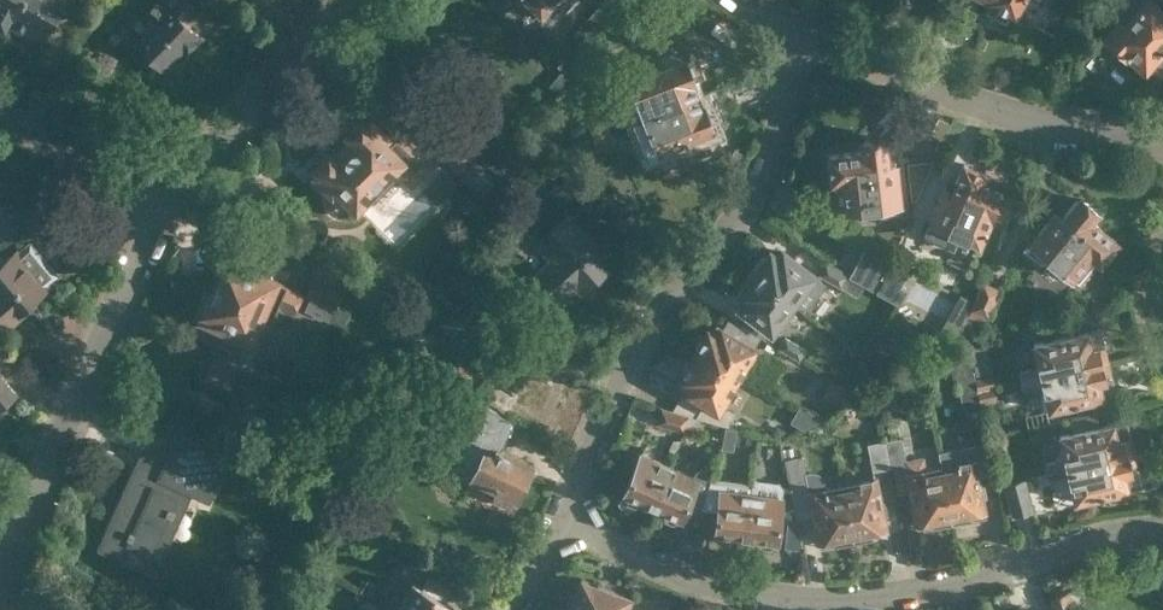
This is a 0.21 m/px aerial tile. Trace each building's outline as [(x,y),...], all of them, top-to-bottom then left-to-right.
[(8,24),(6,24),(19,0),(0,0),(0,26),(5,29),(8,24)] [(6,24),(8,24),(41,43),(56,15),(63,16),(68,13),(70,7),(69,4),(65,0),(19,0),(6,24)] [(186,0),(157,0),(141,17),(142,18),(134,27),(142,35),(136,41),(142,47),(141,49),(140,50),(140,52),(140,53),(140,55),(141,56),(141,58),(143,59),(149,62),(155,59),(161,66),(179,48),(185,54),(202,37),(184,19),(195,8),(186,0)] [(549,18),(567,0),(530,0),(549,18)] [(989,2),(984,13),(1006,24),(1013,12),(1015,13),(1021,0),(989,0),(989,2)] [(1162,10),(1151,0),(1121,0),(1109,13),(1119,22),(1106,37),(1132,60),(1138,60),(1144,66),(1148,62),(1157,70),(1162,70),(1162,9),(1162,10)] [(618,19),(600,3),(573,34),(579,39),(590,49),(618,19)] [(607,65),(628,42),(617,30),(595,53),(607,65)] [(592,51),(590,49),(579,39),(567,53),(579,65),(592,51)] [(634,119),(700,93),(694,79),(704,75),(697,57),(687,61),(686,58),(629,80),(629,81),(617,86),(625,108),(629,107),(634,119)] [(700,93),(634,119),(639,134),(641,133),(648,153),(656,150),(678,142),(685,160),(712,149),(705,131),(713,128),(712,125),(722,121),(715,103),(705,107),(700,93)] [(593,135),(610,128),(604,113),(587,120),(593,135)] [(423,171),(370,118),(365,122),(364,120),(359,120),(350,129),(349,135),(351,136),(333,155),(331,153),(326,153),(318,161),(318,168),(319,169),(314,174),(334,194),(327,200),(327,206),(330,213),(336,218),(342,220),(349,219),(358,210),(354,206),(394,167),(411,184),(423,171)] [(575,140),(590,135),(585,122),(570,128),(575,140)] [(610,128),(593,135),(594,137),(598,147),(599,149),(616,143),(610,128)] [(881,215),(901,212),(895,163),(887,164),(884,142),(879,136),(868,137),(863,142),(864,149),(828,153),(835,209),(880,204),(881,215)] [(594,137),(586,140),(590,150),(598,147),(594,137)] [(497,183),(476,161),(459,144),(445,158),(463,175),(463,174),(484,194),(497,183)] [(983,171),(965,163),(954,190),(945,186),(925,232),(943,241),(948,229),(978,242),(981,236),(987,234),(990,227),(987,222),(999,196),(1004,198),(1009,187),(1003,185),(1005,180),(1003,175),(989,169),(983,171)] [(1027,237),(1019,246),(1024,250),(1040,264),(1047,255),(1081,283),(1117,239),(1091,218),(1094,214),(1093,205),(1085,198),(1077,199),(1062,217),(1056,212),(1031,241),(1027,237)] [(613,266),(566,215),(533,243),(549,260),(537,271),(563,300),(577,288),(582,293),(613,266)] [(31,244),(19,253),(17,251),(0,266),(0,317),(9,327),(21,317),(18,314),(48,288),(47,287),(58,277),(31,244)] [(867,246),(850,276),(864,285),(876,292),(894,261),(867,246)] [(750,270),(794,305),(805,291),(805,284),(813,274),(782,250),(776,257),(770,252),(767,256),(761,256),(750,270)] [(293,312),(302,293),(284,285),(285,284),(227,258),(195,331),(242,352),(257,318),(269,323),(277,304),(293,312)] [(894,261),(876,292),(899,305),(908,290),(901,286),(910,269),(894,261)] [(864,285),(850,276),(826,262),(820,273),(821,278),(839,289),(841,286),(858,296),(864,285)] [(338,308),(351,282),(319,268),(307,293),(338,308)] [(794,305),(750,270),(739,284),(741,290),(738,293),(745,298),(739,305),(770,329),(779,318),(785,318),(794,305)] [(984,280),(971,309),(982,314),(989,318),(1002,288),(984,280)] [(979,321),(982,314),(971,309),(968,316),(979,321)] [(761,337),(732,320),(726,330),(721,327),(717,334),(708,329),(705,334),(700,335),(696,343),(697,349),(694,354),(735,379),(761,337)] [(1034,343),(1038,359),(1040,367),(1020,371),(1022,380),(1107,361),(1099,328),(1034,343)] [(800,360),(807,348),(786,336),(779,348),(800,360)] [(463,388),(480,371),(459,349),(441,366),(463,388)] [(736,413),(720,404),(735,379),(694,354),(690,360),(686,360),(681,370),(682,375),(679,379),(688,384),(684,392),(676,411),(690,416),(702,419),(729,426),(736,413)] [(958,378),(975,375),(972,360),(950,365),(954,383),(959,382),(958,378)] [(1043,385),(1048,405),(1049,409),(1115,394),(1107,361),(1022,380),(1025,390),(1043,385)] [(507,416),(520,395),(488,373),(474,393),(507,416)] [(978,391),(996,387),(992,374),(976,378),(978,391)] [(14,392),(0,375),(0,403),(14,392)] [(976,378),(975,375),(958,378),(959,382),(963,406),(981,403),(978,391),(976,378)] [(844,408),(864,397),(834,378),(823,396),(844,408)] [(996,387),(978,391),(981,403),(981,404),(996,399),(993,388),(996,387)] [(862,407),(867,410),(873,408),(876,403),(874,399),(870,396),(864,398),(861,402),(862,407)] [(798,399),(796,403),(811,409),(813,405),(798,399)] [(501,449),(514,423),(485,404),(454,467),(470,475),(469,476),(498,489),(494,499),(511,507),(515,497),(517,498),(533,464),(501,449)] [(690,416),(676,411),(663,407),(658,423),(685,431),(687,426),(690,416)] [(1072,418),(1075,431),(1059,435),(1065,458),(1045,463),(1047,472),(1133,451),(1126,419),(1098,426),(1095,413),(1072,418)] [(699,430),(702,419),(690,416),(687,426),(699,430)] [(135,469),(99,548),(156,575),(198,482),(215,490),(232,452),(179,428),(156,479),(135,469)] [(890,468),(897,466),(896,463),(907,461),(902,437),(885,440),(890,468)] [(675,454),(681,439),(674,439),(670,450),(675,454)] [(873,471),(890,468),(885,440),(868,443),(873,471)] [(449,464),(458,447),(447,443),(439,459),(449,464)] [(1133,451),(1047,472),(1049,481),(1068,476),(1074,500),(1141,485),(1133,451)] [(652,504),(670,465),(641,452),(624,491),(626,492),(624,495),(625,501),(634,505),(640,503),(642,499),(652,504)] [(806,472),(803,455),(785,458),(791,486),(798,518),(814,515),(819,540),(833,538),(834,544),(853,541),(843,484),(826,487),(824,478),(820,472),(812,471),(806,472)] [(933,527),(952,523),(941,466),(926,469),(923,457),(907,461),(896,463),(897,466),(898,474),(897,474),(900,491),(912,489),(918,522),(931,520),(933,527)] [(941,466),(952,523),(971,520),(970,513),(984,510),(974,460),(941,466)] [(702,508),(712,473),(714,468),(706,465),(700,467),(696,470),(693,476),(670,465),(652,504),(663,509),(661,512),(664,518),(672,521),(677,520),(679,516),(681,517),(689,499),(702,505),(702,508)] [(752,482),(749,481),(712,477),(713,474),(712,473),(702,508),(718,511),(714,533),(716,533),(716,534),(720,541),(728,542),(733,538),(734,534),(746,536),(750,498),(751,494),(752,482)] [(751,494),(750,498),(746,536),(757,537),(757,540),(761,546),(769,548),(773,542),(774,539),(777,540),(783,484),(778,480),(752,476),(752,482),(751,494)] [(843,484),(853,541),(873,537),(871,531),(884,528),(875,478),(843,484)] [(1026,478),(1005,484),(1013,516),(1034,510),(1026,478)] [(804,549),(798,519),(789,518),(786,548),(804,549)] [(629,595),(581,578),(570,609),(624,609),(629,595)] [(371,596),(377,585),(368,579),(361,590),(371,596)] [(388,607),(394,609),(453,609),(452,609),(454,606),(414,583),(404,599),(396,594),(388,607)] [(1075,588),(1051,599),(1055,609),(1085,609),(1075,588)]
